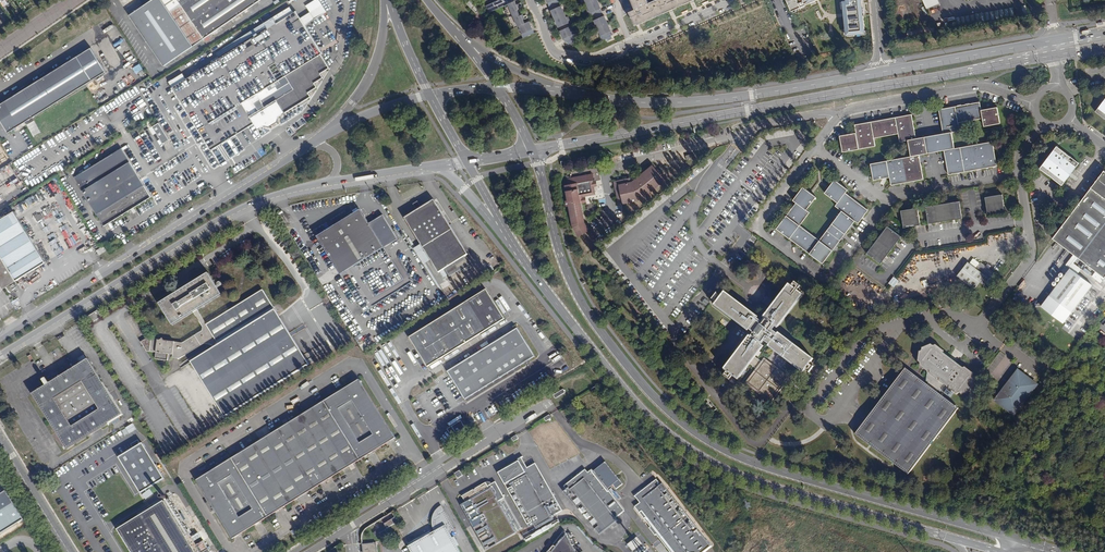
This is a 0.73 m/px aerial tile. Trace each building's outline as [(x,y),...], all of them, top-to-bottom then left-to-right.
[(129,15),(164,66),(193,46),(204,39),(208,36),(224,25),(235,18),(261,0),(151,0),(129,15)] [(479,10),(469,0),(466,3),(476,12),(479,10)] [(519,28),(523,38),(534,33),(530,23),(525,25),(522,18),(521,16),(519,10),(518,8),(515,1),(517,0),(499,0),(484,7),(487,13),(507,4),(518,28),(519,28)] [(557,24),(557,23),(561,31),(560,31),(565,43),(567,42),(568,45),(574,42),(573,39),(576,38),(559,0),(546,0),(557,24)] [(602,40),(605,39),(606,41),(612,39),(611,36),(613,35),(604,16),(603,16),(598,5),(599,5),(597,0),(584,0),(602,40)] [(648,0),(631,0),(635,9),(629,12),(635,26),(639,24),(668,11),(672,9),(689,2),(693,0),(656,0),(649,3),(648,0)] [(792,11),(817,0),(787,0),(792,11)] [(847,35),(866,33),(862,0),(846,0),(847,35)] [(938,0),(923,0),(927,9),(939,3),(938,0)] [(290,7),(274,17),(277,22),(293,12),(290,7)] [(300,18),(296,11),(293,12),(277,22),(220,58),(186,79),(172,87),(211,150),(255,123),(258,129),(264,125),(270,126),(274,124),(278,121),(280,116),(311,97),(308,93),(317,87),(314,83),(323,78),(321,73),(329,68),(321,54),(322,53),(305,25),(300,18)] [(300,18),(305,25),(314,19),(310,12),(300,18)] [(277,22),(274,17),(217,52),(220,58),(277,22)] [(235,18),(224,25),(226,28),(237,21),(235,18)] [(934,26),(906,31),(908,37),(935,32),(934,26)] [(91,48),(0,104),(0,120),(8,133),(106,72),(91,48)] [(132,68),(135,74),(142,70),(139,64),(132,68)] [(182,73),(168,82),(172,87),(186,79),(182,73)] [(1095,112),(1104,120),(1104,99),(1095,112)] [(981,110),(980,102),(939,109),(944,134),(935,135),(938,151),(944,150),(948,174),(997,165),(992,141),(955,148),(952,132),(960,131),(958,123),(983,118),(984,126),(1000,123),(997,107),(981,110)] [(916,139),(912,114),(854,125),(856,133),(840,136),(843,152),(875,146),(874,138),(898,134),(900,142),(908,140),(911,156),(871,164),(874,180),(890,177),(891,185),(924,179),(919,155),(927,154),(924,137),(916,139)] [(34,121),(26,125),(33,136),(40,132),(34,121)] [(169,139),(159,123),(153,127),(163,143),(169,139)] [(924,137),(927,154),(938,151),(935,135),(924,137)] [(1079,163),(1057,146),(1040,168),(1063,185),(1079,163)] [(151,197),(122,148),(74,177),(104,226),(151,197)] [(664,180),(652,166),(638,177),(639,180),(634,181),(635,183),(620,187),(623,203),(636,200),(645,196),(664,180)] [(1104,171),(1052,239),(1096,271),(1092,276),(1100,283),(1104,277),(1104,172),(1104,171)] [(593,180),(592,175),(568,180),(569,185),(565,186),(568,201),(566,202),(567,206),(569,205),(574,227),(578,235),(589,230),(584,222),(580,204),(583,203),(582,197),(585,196),(595,194),(594,187),(593,182),(590,182),(590,181),(593,180)] [(638,177),(619,182),(620,187),(635,183),(634,181),(639,180),(638,177)] [(848,192),(835,183),(825,195),(838,205),(835,208),(842,213),(820,242),(800,227),(810,214),(807,211),(817,198),(804,188),(794,201),(797,204),(777,229),(823,264),(855,223),(858,225),(867,213),(845,196),(848,192)] [(7,205),(15,200),(11,194),(3,198),(3,199),(7,205)] [(1005,211),(1002,194),(985,197),(988,213),(1005,211)] [(468,255),(434,200),(422,207),(417,210),(404,218),(421,244),(430,259),(439,273),(439,272),(443,270),(444,269),(464,257),(468,255)] [(962,218),(960,201),(926,206),(929,223),(962,218)] [(419,202),(414,205),(417,210),(422,207),(419,202)] [(921,224),(918,207),(901,210),(904,227),(921,224)] [(409,276),(390,244),(398,239),(383,215),(369,223),(361,210),(317,237),(341,275),(364,312),(372,306),(413,281),(419,278),(415,272),(409,276)] [(14,211),(0,220),(0,285),(2,289),(45,262),(14,211)] [(901,237),(887,227),(867,254),(880,264),(901,237)] [(416,246),(410,236),(408,237),(441,290),(442,289),(426,262),(416,246)] [(416,246),(426,262),(430,259),(421,244),(416,246)] [(449,277),(469,264),(464,257),(444,269),(449,277)] [(482,266),(487,275),(492,272),(486,263),(482,266)] [(983,287),(993,274),(988,270),(985,268),(980,264),(975,270),(967,264),(957,278),(973,290),(979,283),(983,287)] [(1049,296),(1072,312),(1094,283),(1068,264),(1067,266),(1070,268),(1049,295),(1049,296)] [(202,379),(286,326),(276,310),(263,290),(207,324),(198,310),(222,295),(209,273),(198,280),(196,284),(182,292),(179,292),(160,304),(162,306),(164,307),(171,318),(170,320),(173,325),(182,320),(182,317),(193,310),(194,313),(203,327),(203,330),(183,342),(164,340),(163,338),(160,340),(152,339),(150,336),(141,342),(147,351),(155,351),(156,350),(157,350),(155,359),(168,361),(169,354),(173,354),(173,356),(178,357),(178,358),(181,359),(204,344),(212,345),(214,347),(191,361),(202,379)] [(893,276),(888,283),(894,287),(899,280),(893,276)] [(198,280),(179,292),(182,292),(196,284),(198,280)] [(800,286),(794,282),(791,286),(797,290),(800,286)] [(791,286),(788,284),(763,317),(764,319),(762,322),(757,319),(758,317),(724,291),(720,297),(716,302),(714,305),(748,331),(749,329),(754,333),(751,337),(749,335),(724,369),(727,371),(733,376),(738,380),(749,364),(755,357),(763,346),(762,345),(764,341),(769,344),(768,346),(802,372),(805,370),(809,364),(813,359),(778,332),(777,334),(772,331),(775,327),(777,328),(802,294),(797,290),(791,286)] [(504,319),(486,290),(427,326),(409,338),(427,367),(504,319)] [(716,294),(712,299),(716,302),(720,297),(716,294)] [(1072,312),(1049,296),(1045,301),(1067,318),(1072,312)] [(171,318),(164,307),(162,306),(170,320),(171,318)] [(102,317),(98,310),(88,316),(92,323),(102,317)] [(193,310),(182,317),(182,320),(194,313),(193,310)] [(725,320),(720,316),(717,320),(722,324),(725,320)] [(307,360),(286,326),(202,379),(225,416),(309,364),(307,360)] [(465,399),(535,356),(518,328),(448,371),(465,399)] [(943,353),(944,351),(936,345),(933,346),(931,344),(922,348),(922,351),(919,352),(918,361),(920,363),(919,366),(927,372),(926,381),(928,383),(926,385),(905,368),(855,434),(907,475),(957,409),(937,392),(938,391),(940,392),(949,389),(956,394),(959,393),(961,395),(970,391),(970,389),(973,388),(974,377),(972,376),(972,373),(965,367),(963,368),(956,363),(954,364),(950,360),(950,358),(943,353)] [(755,357),(749,364),(756,369),(761,362),(755,357)] [(790,377),(764,358),(761,362),(756,369),(745,383),(770,403),(790,377)] [(123,414),(88,359),(60,376),(49,383),(47,380),(46,378),(43,380),(46,385),(32,394),(67,449),(123,414)] [(809,364),(805,370),(809,373),(813,367),(809,364)] [(1014,415),(1037,385),(1018,370),(995,400),(1014,415)] [(723,376),(729,380),(733,376),(727,371),(723,376)] [(58,373),(47,380),(49,383),(60,376),(58,373)] [(396,438),(359,379),(196,480),(232,538),(396,438)] [(563,389),(554,395),(556,398),(566,392),(563,389)] [(470,425),(465,418),(452,426),(456,434),(470,425)] [(143,442),(117,455),(122,465),(118,467),(133,495),(162,480),(143,442)] [(502,469),(503,470),(519,461),(522,466),(525,464),(522,458),(502,469)] [(503,470),(499,473),(530,527),(534,525),(536,529),(552,519),(551,518),(560,513),(558,509),(559,508),(556,503),(555,504),(553,501),(556,499),(536,464),(528,468),(525,464),(522,466),(519,461),(503,470)] [(604,463),(594,471),(608,489),(614,485),(617,489),(624,483),(606,462),(604,463)] [(608,489),(594,471),(592,469),(588,472),(586,469),(565,486),(567,490),(564,492),(568,498),(569,497),(595,530),(596,529),(598,531),(602,529),(604,532),(619,520),(617,517),(616,516),(618,515),(619,516),(623,512),(622,511),(625,509),(608,489)] [(636,495),(641,502),(635,506),(651,526),(650,527),(656,535),(658,534),(672,551),(687,551),(703,551),(712,545),(668,490),(668,489),(663,483),(660,485),(658,483),(659,482),(657,479),(647,486),(636,495)] [(504,496),(496,482),(488,486),(486,483),(462,496),(466,502),(461,505),(479,537),(481,536),(483,540),(491,535),(497,545),(513,536),(508,528),(512,526),(497,500),(504,496)] [(564,513),(556,499),(553,501),(555,504),(556,503),(559,508),(558,509),(560,513),(551,518),(552,519),(564,513)] [(167,500),(163,503),(162,502),(117,530),(131,551),(210,551),(198,532),(190,537),(167,500)] [(444,511),(439,514),(439,515),(436,517),(437,519),(433,520),(435,533),(408,548),(411,551),(460,551),(450,534),(455,531),(444,511)] [(398,521),(395,517),(384,524),(387,528),(398,521)] [(517,534),(512,526),(508,528),(513,536),(517,534)] [(567,534),(552,551),(553,551),(575,551),(567,534)] [(638,536),(628,544),(635,551),(645,551),(649,549),(638,536)] [(376,543),(362,544),(363,551),(377,551),(376,543)]
